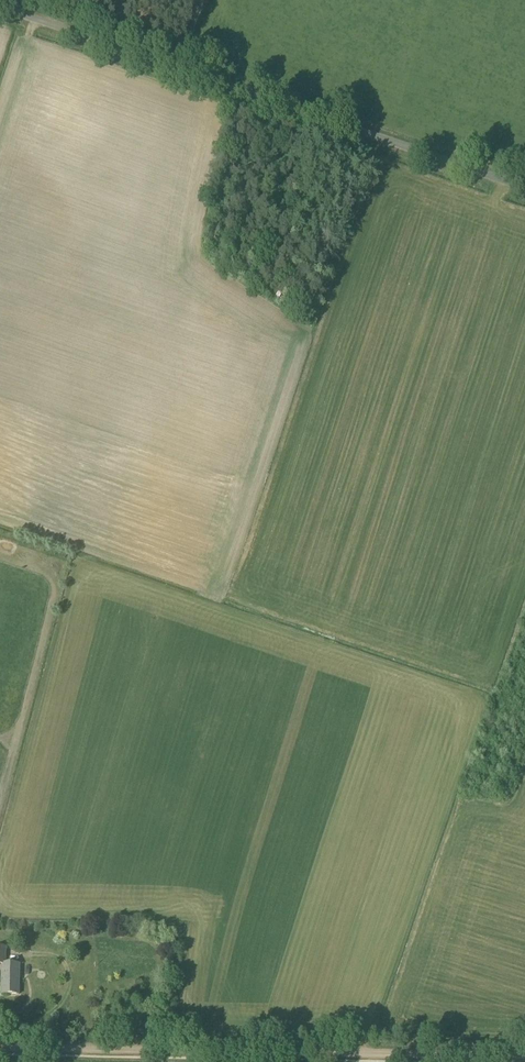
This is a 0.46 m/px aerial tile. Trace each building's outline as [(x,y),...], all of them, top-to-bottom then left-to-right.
[(2,965),(1,995),(19,995),(20,965),(5,964),(6,948),(0,948),(0,965),(2,965)]
